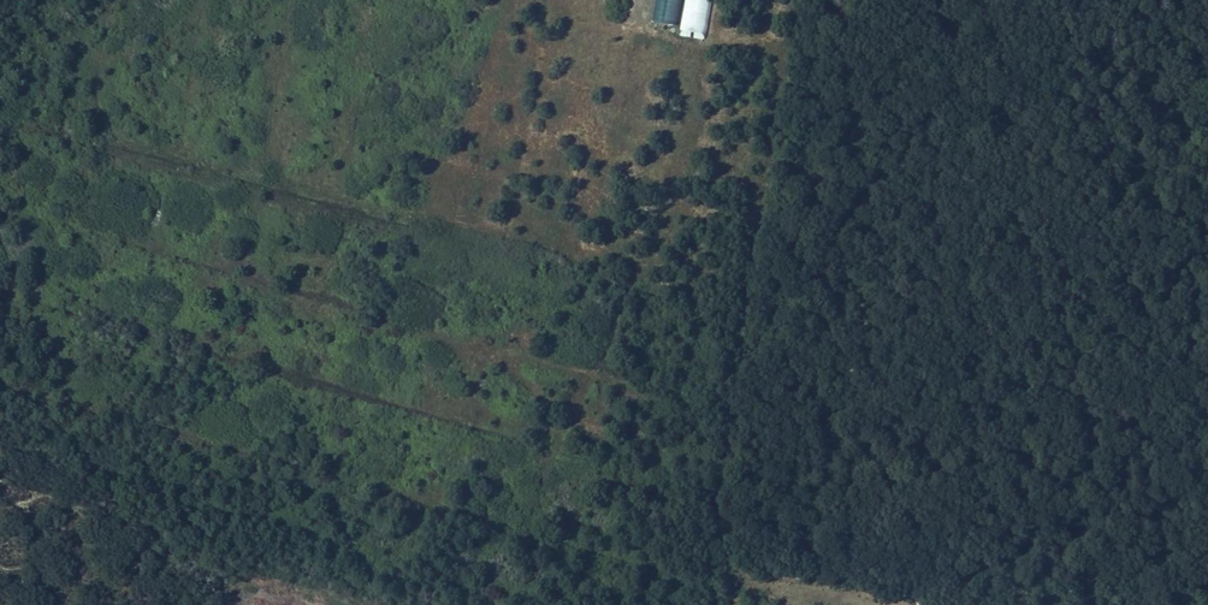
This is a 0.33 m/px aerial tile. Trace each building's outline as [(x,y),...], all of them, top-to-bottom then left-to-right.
[(653,21),(678,24),(681,0),(656,0),(653,21)] [(711,0),(684,0),(679,33),(705,37),(711,0)]
